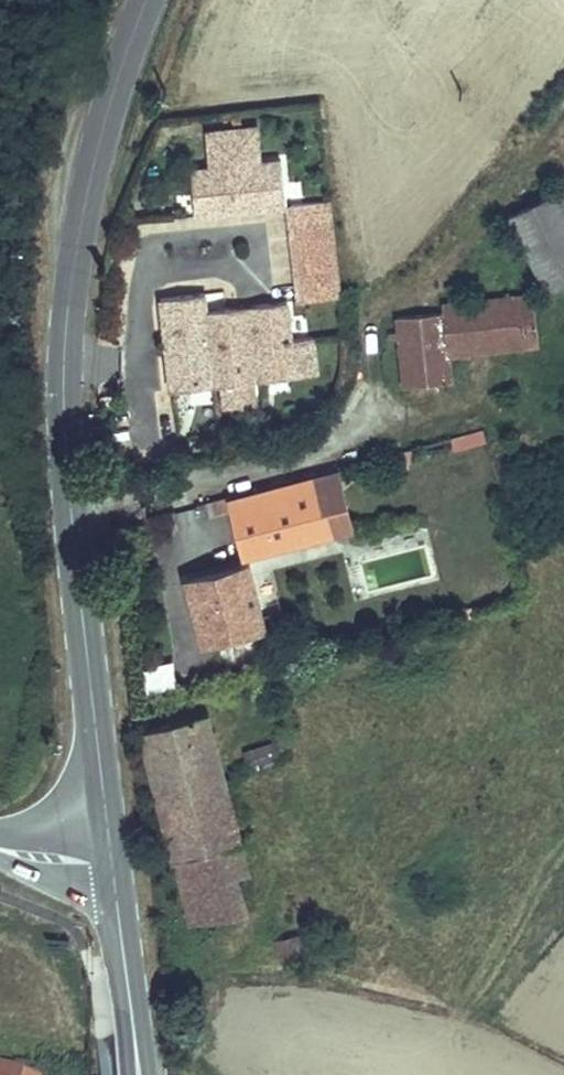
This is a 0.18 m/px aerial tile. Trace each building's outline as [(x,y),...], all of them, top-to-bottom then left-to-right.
[(287,206),(281,159),(192,168),(196,215),(287,206)] [(340,296),(330,200),(293,203),(303,299),(324,297),(325,312),(338,311),(338,308),(337,296),(340,296)] [(121,256),(121,239),(108,239),(107,255),(121,256)] [(296,375),(288,301),(207,310),(206,295),(161,300),(170,388),(222,383),(224,402),(254,399),(252,380),(296,375)] [(540,345),(534,295),(467,303),(473,352),(540,345)] [(473,352),(467,303),(442,306),(443,312),(398,317),(407,386),(452,381),(449,355),(473,352)] [(452,447),(485,442),(484,429),(450,433),(452,447)] [(328,535),(313,479),(230,501),(245,556),(328,535)] [(263,628),(247,565),(185,582),(201,643),(263,628)] [(152,691),(180,685),(174,659),(147,665),(152,691)] [(226,788),(206,715),(139,733),(160,806),(224,788),(226,788)] [(241,842),(226,788),(224,788),(160,806),(160,807),(174,861),(175,860),(241,842)] [(250,874),(241,842),(175,860),(174,861),(183,893),(236,878),(250,874)] [(245,910),(236,879),(236,878),(183,893),(183,894),(191,921),(245,910)] [(301,951),(297,936),(276,940),(280,956),(301,951)] [(25,1070),(0,1065),(0,1074),(24,1074),(25,1070)]
